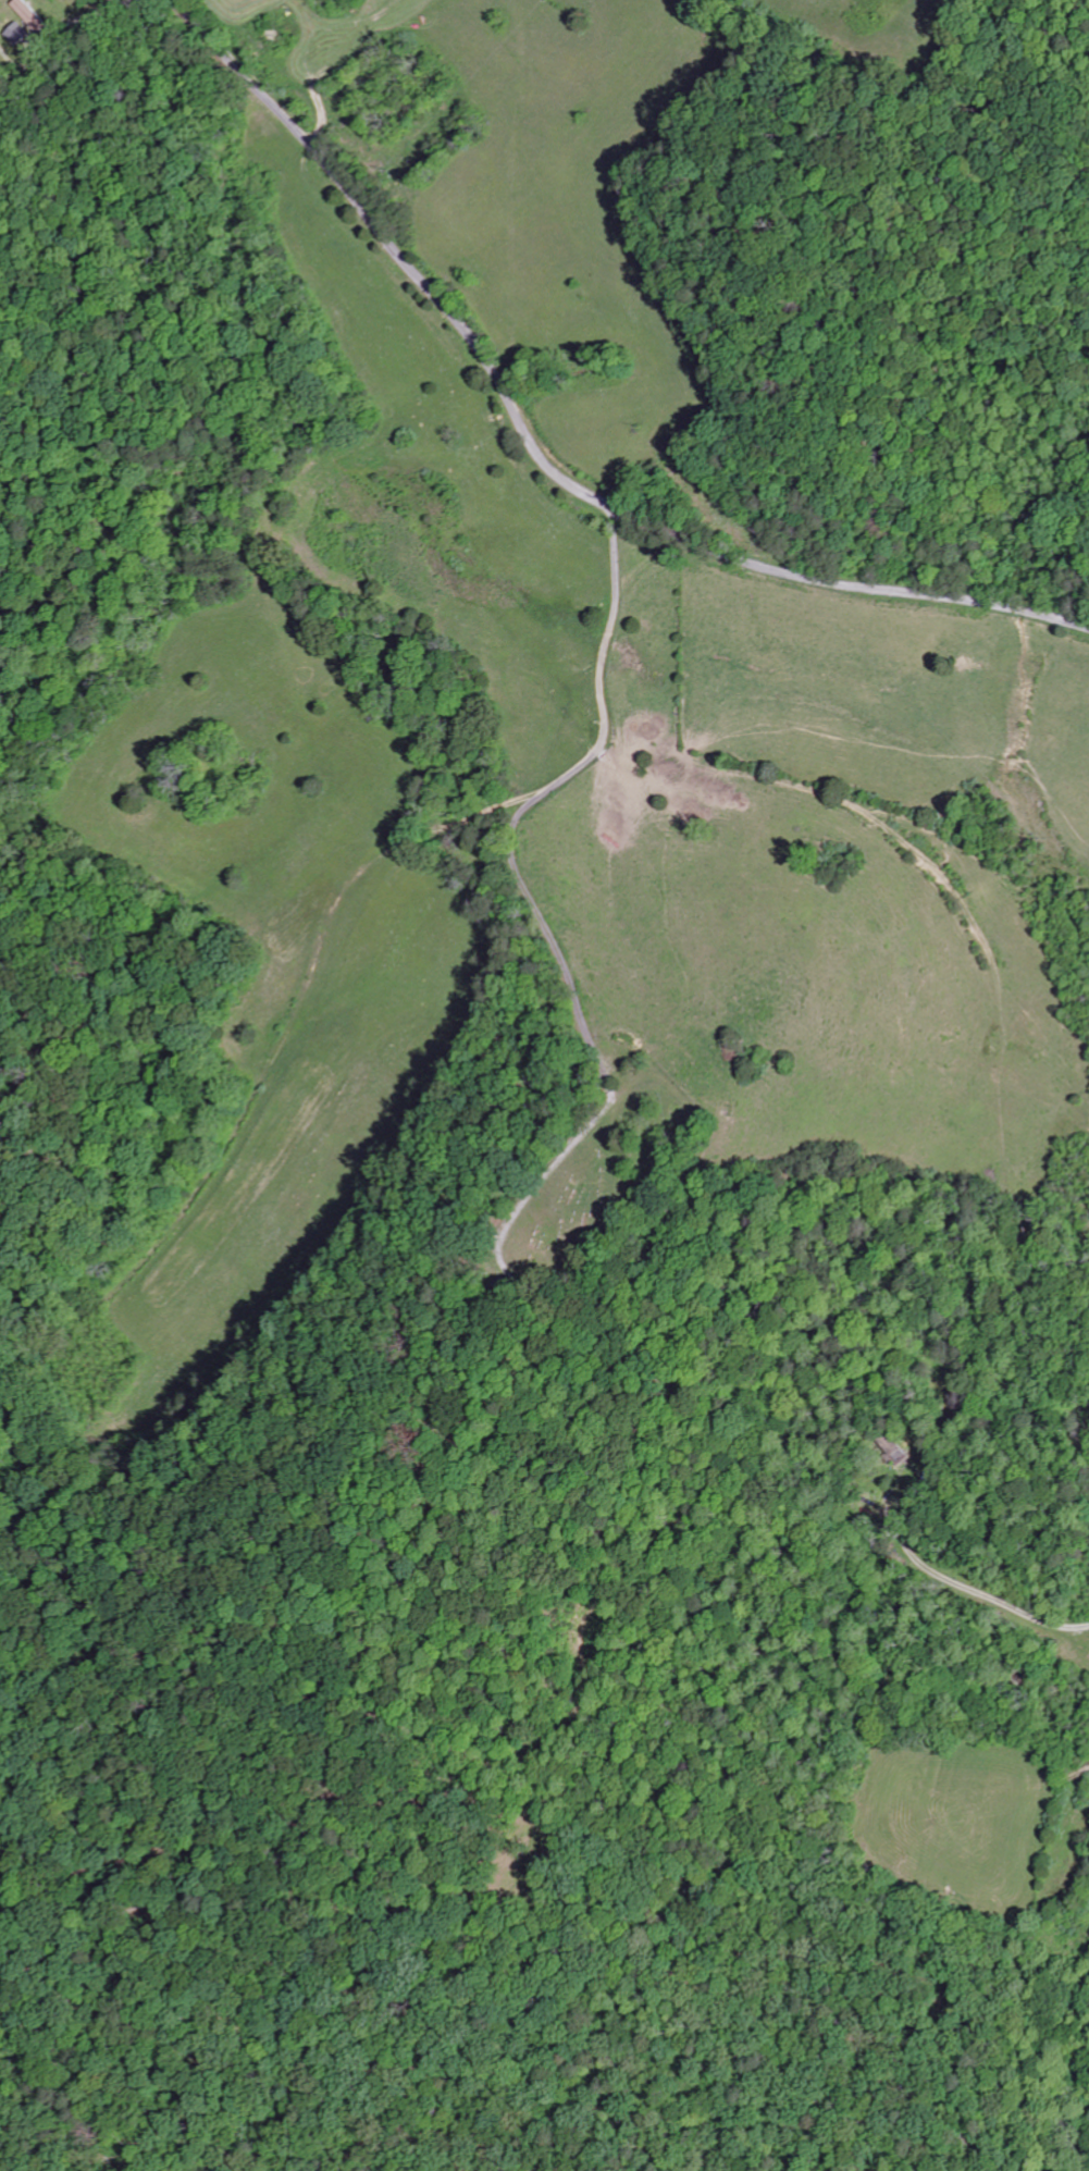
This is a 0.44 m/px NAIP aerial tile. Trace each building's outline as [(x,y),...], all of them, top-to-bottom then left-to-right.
[(43,25),(20,0),(15,0),(9,6),(34,33),(43,25)]
